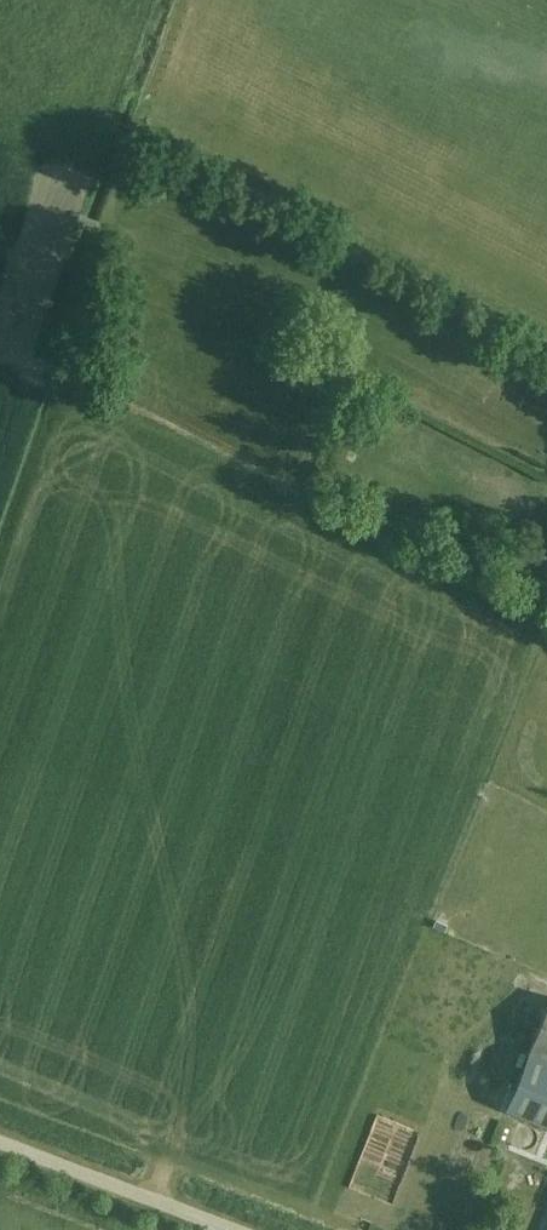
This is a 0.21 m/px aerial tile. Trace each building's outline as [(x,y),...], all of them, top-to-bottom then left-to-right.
[(529,1050),(507,1106),(546,1122),(546,1004),(529,1049),(529,1050)] [(546,1142),(546,1137),(527,1129),(519,1150),(540,1159),(546,1142)]
